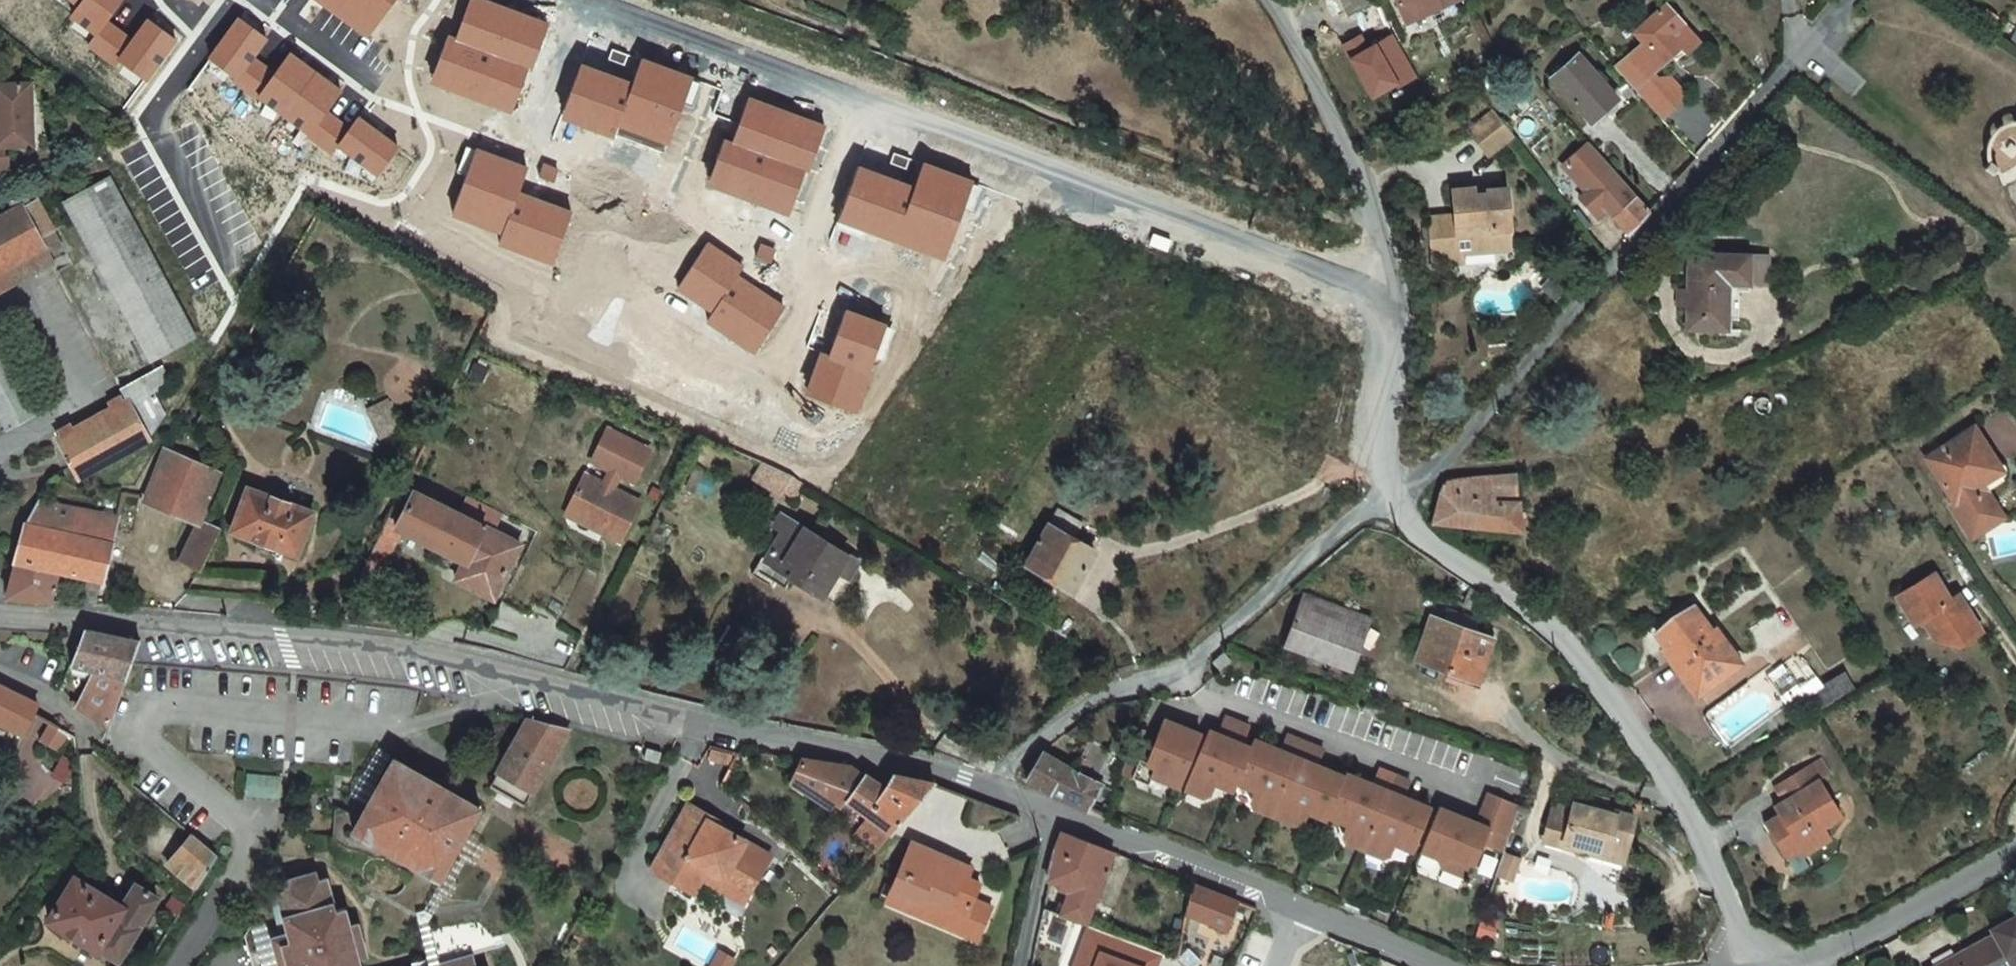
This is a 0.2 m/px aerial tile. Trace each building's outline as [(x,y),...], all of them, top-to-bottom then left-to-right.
[(76,8),(68,19),(96,36),(88,48),(116,67),(120,60),(147,83),(178,41),(162,29),(147,18),(132,38),(110,23),(125,0),(82,0),(76,8)] [(368,42),(397,0),(314,0),(368,42)] [(432,83),(512,115),(548,24),(484,0),(471,0),(458,38),(448,36),(432,83)] [(1405,24),(1451,0),(1394,0),(1405,24)] [(1646,42),(1617,65),(1660,118),(1687,96),(1670,76),(1658,77),(1653,71),(1683,47),(1673,35),(1686,24),(1669,4),(1637,31),(1646,42)] [(238,16),(206,59),(234,79),(231,83),(332,155),(338,147),(378,176),(399,148),(368,126),(359,119),(351,130),(326,112),(341,91),(327,82),(302,63),(288,53),(276,70),(259,58),(272,40),(254,27),(238,16)] [(1686,24),(1673,35),(1683,47),(1669,83),(1681,73),(1686,24)] [(1344,44),(1372,101),(1417,79),(1396,35),(1368,48),(1361,36),(1344,44)] [(1616,91),(1578,55),(1558,76),(1595,113),(1616,91)] [(582,64),(562,119),(615,138),(618,128),(667,147),(695,78),(643,59),(634,81),(582,64)] [(0,84),(0,87),(1,141),(0,141),(0,171),(13,171),(13,155),(9,155),(8,145),(22,145),(21,140),(31,140),(31,145),(39,145),(38,83),(0,84)] [(725,139),(708,187),(792,218),(828,125),(750,96),(733,142),(725,139)] [(2007,119),(1993,127),(1987,146),(1992,161),(1984,167),(1992,176),(1999,171),(2015,205),(2015,119),(2007,119)] [(1497,160),(1482,135),(1459,149),(1475,174),(1497,160)] [(476,148),(452,216),(503,234),(499,247),(555,266),(574,212),(520,193),(529,167),(476,148)] [(1590,150),(1563,171),(1585,198),(1578,204),(1590,219),(1600,212),(1605,218),(1627,246),(1648,222),(1612,177),(1611,177),(1590,150)] [(859,167),(842,221),(945,262),(975,180),(924,161),(915,187),(859,167)] [(107,183),(65,205),(150,359),(192,337),(107,183)] [(1455,217),(1432,218),(1434,260),(1461,259),(1461,253),(1499,251),(1498,227),(1511,227),(1509,188),(1488,189),(1488,186),(1454,188),(1455,217)] [(0,220),(0,292),(51,264),(46,256),(61,248),(37,203),(30,207),(24,196),(7,205),(12,213),(0,220)] [(1514,260),(1511,227),(1498,227),(1499,251),(1514,260)] [(708,241),(678,287),(713,313),(706,324),(754,358),(785,306),(737,277),(744,267),(708,241)] [(1745,283),(1746,257),(1695,256),(1693,315),(1728,317),(1730,282),(1745,283)] [(821,351),(806,396),(858,414),(889,324),(846,309),(830,354),(821,351)] [(9,432),(37,416),(0,349),(0,414),(9,432)] [(125,402),(54,440),(75,479),(145,441),(164,413),(154,393),(172,385),(164,370),(178,362),(177,359),(118,390),(125,402)] [(379,438),(399,429),(387,401),(367,409),(379,438)] [(648,450),(606,429),(590,461),(608,470),(602,484),(610,488),(617,474),(632,482),(648,450)] [(1963,446),(1915,475),(1941,518),(1937,520),(1958,555),(1990,536),(1970,503),(1966,496),(1986,484),(1963,446)] [(162,448),(143,501),(196,521),(221,473),(162,448)] [(399,497),(380,535),(373,549),(362,571),(377,579),(402,529),(394,526),(410,491),(415,492),(426,473),(415,467),(406,482),(399,497)] [(1438,525),(1522,529),(1519,471),(1459,477),(1442,484),(1438,525)] [(426,473),(415,492),(458,515),(469,495),(426,473)] [(582,474),(567,505),(595,520),(596,518),(606,523),(602,531),(619,540),(638,502),(610,488),(602,484),(582,474)] [(806,487),(795,481),(790,491),(800,497),(806,487)] [(1986,484),(1966,496),(1970,503),(1990,490),(1986,484)] [(246,488),(229,530),(295,555),(311,513),(246,488)] [(458,515),(415,492),(410,491),(394,526),(402,529),(462,561),(454,579),(492,599),(520,544),(494,532),(504,513),(469,495),(458,515)] [(57,572),(91,579),(102,582),(103,579),(106,572),(108,561),(111,545),(117,518),(114,517),(36,500),(32,507),(28,516),(22,526),(21,530),(20,534),(13,561),(57,572)] [(562,514),(602,531),(606,523),(596,518),(595,520),(567,505),(562,514)] [(1058,509),(1027,564),(1073,591),(1094,552),(1074,539),(1083,523),(1058,509)] [(221,530),(196,521),(176,558),(200,567),(203,569),(221,530)] [(792,528),(775,557),(804,573),(797,585),(827,602),(851,560),(792,528)] [(775,557),(763,577),(792,593),(797,585),(804,573),(775,557)] [(11,567),(4,596),(11,597),(25,598),(50,601),(57,572),(13,561),(11,567)] [(95,605),(102,582),(91,579),(83,603),(95,605)] [(1305,590),(1300,605),(1365,630),(1371,613),(1305,590)] [(1936,599),(1923,606),(1938,630),(1951,623),(1936,599)] [(1300,605),(1286,643),(1352,666),(1365,630),(1300,605)] [(1434,616),(1419,657),(1474,676),(1489,636),(1472,630),(1477,616),(1446,605),(1442,619),(1434,616)] [(1970,654),(1951,623),(1938,630),(1923,606),(1886,628),(1903,655),(1914,648),(1933,678),(1970,654)] [(92,717),(109,728),(140,640),(126,637),(84,628),(69,663),(90,668),(74,706),(79,709),(92,717)] [(1713,681),(1669,631),(1637,657),(1679,709),(1713,681)] [(22,734),(34,711),(37,707),(34,705),(31,703),(28,700),(25,697),(20,695),(17,693),(0,685),(0,724),(22,734)] [(1839,704),(1830,688),(1797,706),(1806,723),(1839,704)] [(558,706),(539,701),(501,771),(493,784),(527,804),(580,711),(571,709),(558,706)] [(1273,819),(1302,746),(1285,740),(1275,765),(1271,763),(1272,760),(1268,752),(1251,746),(1248,753),(1240,750),(1247,733),(1222,724),(1215,741),(1212,747),(1203,744),(1183,795),(1202,802),(1211,798),(1215,786),(1234,793),(1237,785),(1255,792),(1251,803),(1255,812),(1273,819)] [(75,738),(58,727),(46,746),(64,756),(75,738)] [(1180,791),(1199,742),(1166,730),(1155,758),(1129,748),(1125,761),(1119,782),(1147,793),(1152,781),(1180,791)] [(654,731),(651,740),(666,745),(668,736),(654,731)] [(1212,747),(1215,741),(1206,738),(1203,744),(1212,747)] [(1041,751),(1026,779),(1029,781),(1033,784),(1041,788),(1050,794),(1060,798),(1068,802),(1081,808),(1096,782),(1113,789),(1123,757),(1088,740),(1074,770),(1041,751)] [(732,762),(736,750),(709,744),(706,756),(732,762)] [(391,752),(378,745),(351,793),(368,803),(379,783),(375,780),(391,752)] [(1416,847),(1431,808),(1414,802),(1406,806),(1404,810),(1400,808),(1410,783),(1378,771),(1368,796),(1364,795),(1365,791),(1362,783),(1345,776),(1344,779),(1327,773),(1319,777),(1317,781),(1313,779),(1323,754),(1306,748),(1278,821),(1296,828),(1305,823),(1310,811),(1329,818),(1330,815),(1349,822),(1344,834),(1348,843),(1383,857),(1393,853),(1397,841),(1416,847)] [(481,806),(393,757),(379,783),(368,803),(353,830),(440,879),(443,873),(454,853),(466,832),(481,806)] [(877,785),(851,766),(845,765),(835,763),(825,762),(801,757),(789,776),(830,804),(838,792),(866,812),(892,831),(892,830),(910,811),(877,785)] [(877,785),(910,811),(932,783),(927,782),(921,781),(911,779),(891,774),(885,783),(881,780),(877,785)] [(1805,776),(1794,783),(1803,799),(1804,798),(1815,792),(1805,776)] [(1803,799),(1794,783),(1759,805),(1769,820),(1758,826),(1763,834),(1750,843),(1771,877),(1780,871),(1784,877),(1816,857),(1809,845),(1827,834),(1804,798),(1803,799)] [(1504,849),(1521,804),(1490,792),(1478,823),(1471,820),(1469,825),(1461,821),(1462,817),(1439,808),(1422,850),(1440,856),(1443,866),(1466,874),(1471,860),(1476,862),(1484,842),(1504,849)] [(1543,837),(1586,849),(1587,843),(1608,849),(1611,836),(1629,841),(1637,809),(1616,804),(1615,809),(1574,798),(1572,804),(1554,800),(1543,837)] [(664,876),(695,894),(708,872),(759,901),(780,862),(739,840),(730,834),(726,842),(714,834),(721,822),(700,811),(664,876)] [(892,831),(866,812),(853,830),(878,849),(885,839),(892,831)] [(742,834),(721,822),(714,834),(726,842),(730,834),(739,840),(742,834)] [(1115,851),(1061,830),(1054,847),(1054,849),(1051,860),(1048,874),(1047,878),(1050,879),(1043,907),(1084,924),(1115,851)] [(217,854),(192,832),(167,864),(196,888),(209,867),(215,859),(217,854)] [(445,893),(451,896),(459,882),(455,879),(466,859),(474,864),(486,843),(466,832),(454,853),(458,855),(447,875),(443,873),(440,879),(423,908),(409,913),(422,951),(427,965),(436,965),(433,957),(424,931),(445,893)] [(1624,859),(1629,841),(1611,836),(1608,849),(1587,843),(1586,849),(1624,859)] [(919,846),(894,890),(922,905),(916,917),(975,948),(992,916),(975,907),(983,892),(971,885),(965,882),(971,872),(919,846)] [(1522,855),(1504,849),(1495,872),(1513,879),(1522,855)] [(235,958),(258,950),(263,965),(358,965),(338,908),(329,911),(318,877),(310,880),(307,872),(273,882),(276,891),(269,893),(280,927),(253,936),(250,925),(235,930),(229,941),(235,958)] [(754,910),(759,901),(708,872),(695,894),(704,900),(712,885),(754,910)] [(976,875),(971,872),(965,882),(971,885),(976,875)] [(74,875),(47,918),(118,963),(157,900),(135,886),(122,906),(74,875)] [(1191,880),(1181,913),(1226,931),(1236,897),(1191,880)] [(886,885),(880,897),(916,917),(922,905),(894,890),(886,885)] [(1159,953),(1089,925),(1072,965),(1154,965),(1159,953)] [(489,956),(471,963),(466,946),(433,957),(436,965),(492,965),(489,956)] [(238,965),(263,965),(258,950),(235,958),(238,965)] [(422,951),(406,956),(409,965),(405,965),(427,965),(422,951)] [(1981,956),(1963,965),(1986,965),(1981,956)]
